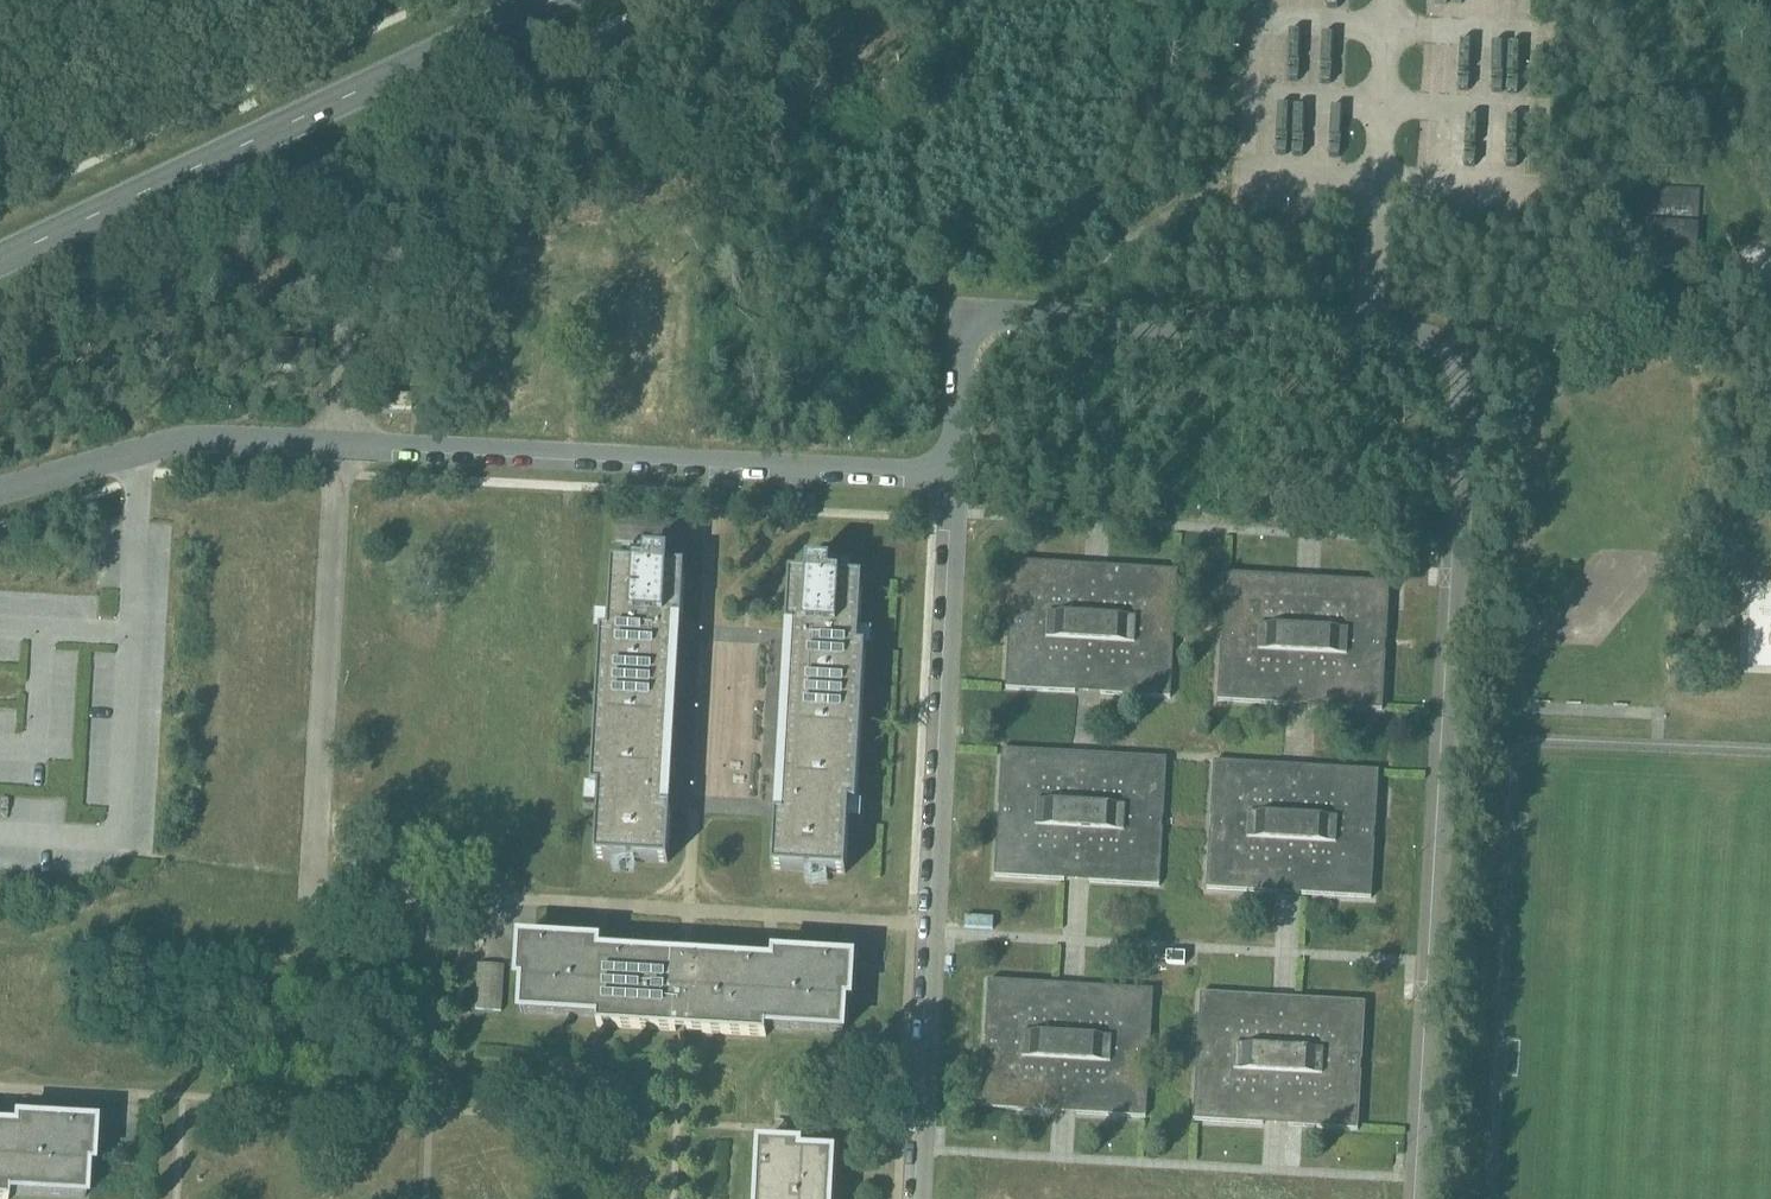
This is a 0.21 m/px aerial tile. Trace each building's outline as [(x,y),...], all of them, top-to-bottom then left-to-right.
[(1700,189),(1648,187),(1644,261),(1697,265),(1700,189)] [(1288,227),(1287,241),(1310,243),(1310,228),(1288,227)] [(601,632),(592,790),(599,790),(595,859),(669,863),(672,809),(664,809),(675,622),(683,622),(686,568),(668,567),(669,556),(645,554),(644,566),(613,564),(609,633),(601,632)] [(832,567),(808,565),(808,577),(790,575),(787,629),(794,630),(783,817),(776,817),(773,870),(846,874),(850,805),(857,806),(866,649),(859,649),(863,580),(831,578),(832,567)] [(698,958),(679,957),(623,953),(623,952),(612,951),(612,953),(599,952),(600,943),(547,940),(547,938),(535,938),(535,940),(522,939),(521,952),(519,973),(520,973),(519,978),(524,979),(522,1012),(599,1017),(599,1026),(768,1036),(768,1027),(846,1032),(848,998),(853,999),(853,993),(854,993),(855,972),(856,959),(842,958),(842,956),(831,956),(831,957),(777,954),(777,963),(765,962),(765,961),(753,960),(753,961),(698,958)] [(9,1192),(86,1197),(88,1163),(93,1163),(93,1158),(95,1137),(94,1137),(95,1123),(82,1123),(82,1121),(70,1120),(70,1122),(17,1119),(16,1128),(4,1127),(4,1125),(0,1125),(0,1198),(9,1198),(9,1192)] [(835,1154),(801,1152),(801,1146),(795,1146),(795,1145),(774,1144),(774,1145),(762,1144),(761,1158),(759,1158),(758,1170),(760,1170),(758,1198),(832,1198),(835,1154)]
